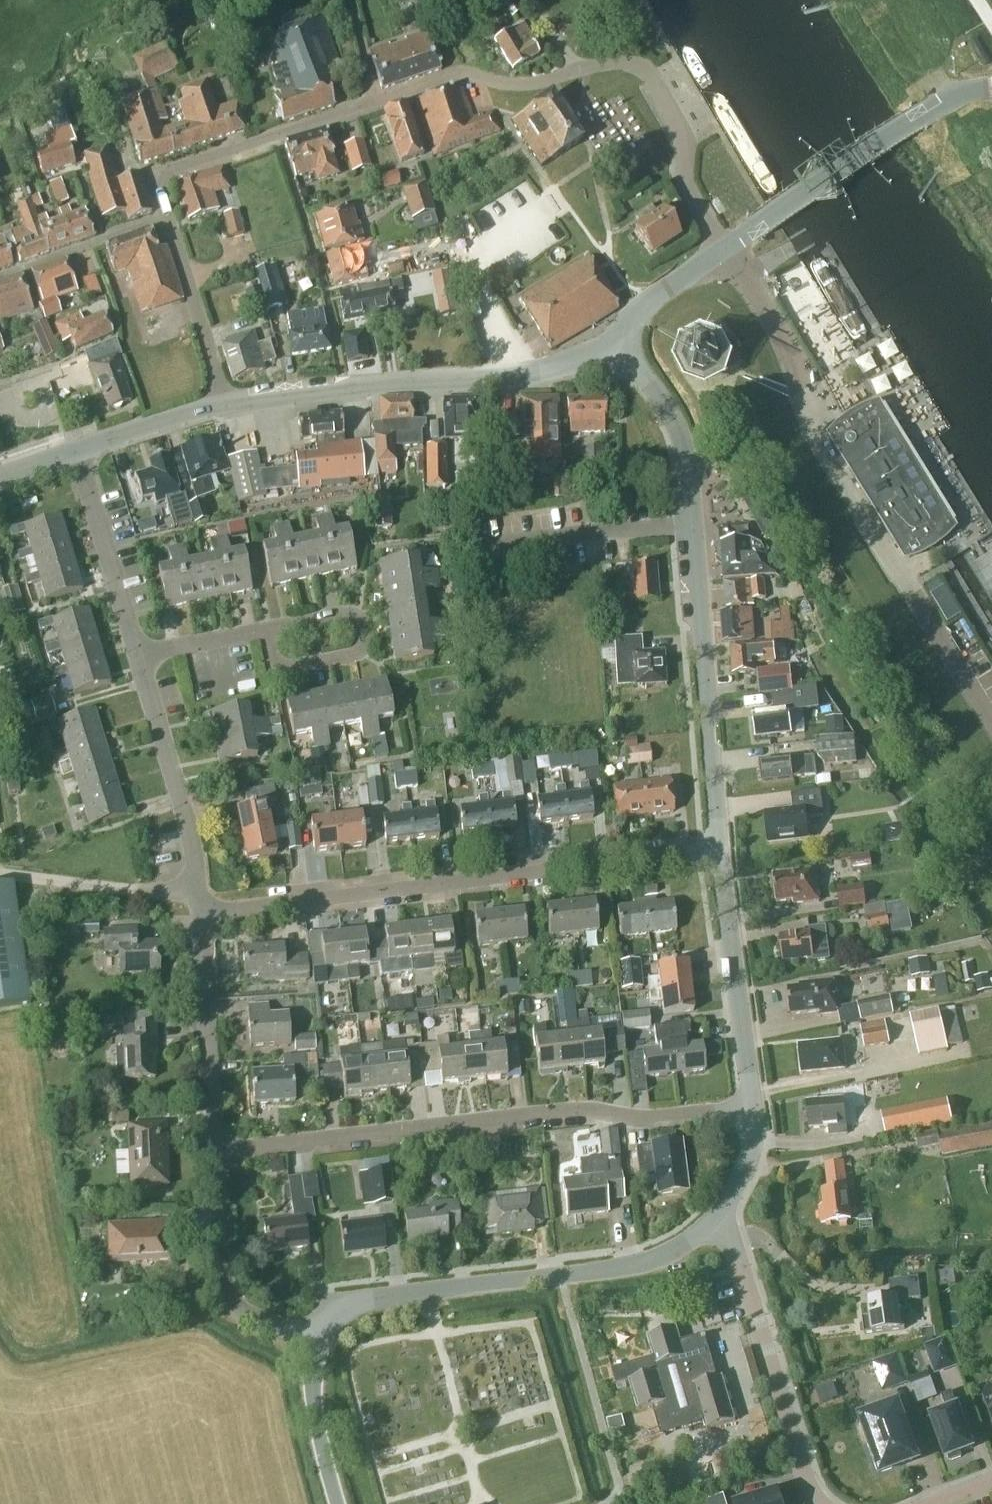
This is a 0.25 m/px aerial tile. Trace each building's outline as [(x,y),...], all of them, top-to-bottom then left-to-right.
[(515,0),(514,0),(504,6),(512,18),(522,12),(515,0)] [(435,22),(429,10),(420,14),(426,26),(435,22)] [(342,76),(322,19),(268,39),(277,67),(270,69),(276,85),(273,88),(275,92),(279,93),(280,96),(274,98),(282,123),(334,106),(326,80),(342,76)] [(534,41),(522,22),(493,40),(512,69),(538,54),(531,43),(534,41)] [(440,70),(427,30),(404,39),(405,42),(390,47),(389,44),(369,50),(381,89),(440,70)] [(172,153),(165,129),(161,131),(158,122),(166,119),(153,80),(179,69),(169,44),(133,59),(144,83),(149,94),(121,104),(139,163),(172,153)] [(185,123),(165,129),(172,153),(244,130),(236,103),(215,110),(206,81),(183,90),(184,91),(180,92),(183,101),(178,103),(185,123)] [(472,117),(460,84),(414,100),(434,156),(499,131),(491,110),(472,117)] [(582,141),(551,94),(520,114),(509,120),(540,168),(582,141)] [(419,142),(405,103),(383,111),(400,162),(423,154),(419,142)] [(67,117),(65,118),(63,109),(47,114),(54,134),(43,137),(47,149),(35,153),(42,175),(75,165),(69,145),(75,143),(67,117)] [(338,175),(325,130),(283,142),(291,167),(294,177),(313,172),(316,181),(338,175)] [(371,166),(362,139),(342,145),(351,172),(371,166)] [(108,160),(105,148),(83,156),(86,167),(85,167),(102,218),(125,211),(128,221),(151,212),(139,173),(117,180),(116,178),(115,179),(110,160),(108,160)] [(228,188),(222,168),(175,184),(187,220),(219,210),(213,194),(228,188)] [(396,172),(380,176),(383,189),(399,185),(396,172)] [(68,201),(59,179),(48,183),(57,205),(68,201)] [(433,213),(424,183),(402,189),(410,219),(433,213)] [(72,244),(61,218),(48,223),(46,216),(36,220),(31,205),(40,202),(38,196),(28,200),(47,252),(72,244)] [(47,252),(28,200),(17,203),(25,228),(9,233),(19,262),(47,252)] [(656,214),(650,205),(634,216),(640,225),(634,229),(650,252),(679,233),(663,209),(656,214)] [(61,218),(72,244),(93,236),(84,211),(71,215),(68,207),(59,211),(61,218)] [(346,212),(316,220),(324,251),(357,243),(362,241),(354,210),(346,212)] [(239,218),(238,212),(222,215),(228,238),(243,234),(245,242),(259,239),(253,215),(239,218)] [(156,250),(149,229),(104,245),(114,275),(125,271),(141,314),(182,299),(165,247),(156,250)] [(2,236),(0,237),(0,269),(12,265),(2,236)] [(366,278),(359,248),(326,257),(334,286),(366,278)] [(618,308),(587,257),(520,299),(550,350),(618,308)] [(77,291),(65,259),(30,271),(44,303),(39,305),(44,319),(61,312),(56,298),(77,291)] [(299,277),(295,261),(279,265),(284,282),(299,277)] [(403,273),(400,262),(386,266),(389,277),(403,273)] [(287,304),(275,264),(254,270),(266,310),(287,304)] [(430,276),(439,316),(456,313),(448,272),(430,276)] [(32,310),(20,275),(0,282),(0,321),(32,310)] [(93,276),(81,280),(84,287),(95,283),(93,276)] [(402,293),(400,282),(338,292),(343,322),(391,314),(388,295),(402,293)] [(246,296),(250,310),(263,306),(259,293),(246,296)] [(325,328),(322,309),(286,314),(287,323),(290,333),(288,333),(292,356),(330,350),(326,327),(325,328)] [(112,334),(104,314),(82,323),(79,315),(55,325),(62,343),(70,339),(74,350),(112,334)] [(59,352),(45,321),(31,327),(45,359),(59,352)] [(368,358),(363,330),(342,334),(347,361),(368,358)] [(221,346),(226,362),(271,348),(269,341),(257,345),(253,331),(227,339),(228,343),(221,346)] [(715,345),(703,342),(691,348),(687,360),(693,372),(705,376),(717,370),(721,358),(715,345)] [(275,361),(271,348),(226,362),(231,380),(265,370),(263,364),(275,361)] [(81,355),(61,360),(65,377),(85,371),(81,355)] [(126,384),(116,356),(89,366),(99,394),(102,393),(108,410),(130,402),(124,385),(126,384)] [(379,423),(376,423),(378,473),(378,475),(396,474),(395,446),(401,446),(418,445),(422,445),(421,430),(424,430),(423,427),(426,427),(426,420),(417,421),(412,421),(411,397),(378,398),(379,423)] [(606,417),(605,397),(566,398),(567,418),(569,418),(569,433),(604,432),(604,417),(606,417)] [(473,420),(472,399),(442,400),(443,422),(444,439),(475,439),(475,420),(473,420)] [(557,460),(556,399),(519,400),(519,448),(492,449),(493,471),(523,471),(522,461),(557,460)] [(838,446),(839,448),(840,449),(840,450),(841,451),(843,452),(844,453),(845,454),(852,465),(849,466),(849,467),(848,468),(849,469),(854,478),(869,502),(870,503),(871,503),(879,515),(878,516),(878,517),(878,518),(879,518),(892,539),(892,540),(894,540),(895,540),(897,539),(905,551),(904,552),(905,553),(906,553),(935,535),(952,525),(880,407),(850,426),(849,426),(849,427),(843,430),(839,435),(838,436),(838,438),(837,439),(837,441),(837,442),(837,444),(838,445),(838,446)] [(254,452),(224,459),(227,471),(230,470),(237,504),(265,497),(264,493),(319,488),(319,483),(363,478),(360,443),(343,445),(342,436),(343,435),(340,413),(297,418),(299,440),(314,439),(315,448),(314,448),(315,455),(294,457),(295,468),(259,472),(254,452)] [(209,477),(227,471),(224,459),(217,439),(180,450),(195,499),(214,493),(209,477)] [(445,487),(444,446),(426,447),(426,487),(445,487)] [(602,466),(602,446),(586,446),(586,467),(602,466)] [(179,496),(167,454),(148,460),(151,471),(133,477),(140,500),(152,497),(154,504),(164,501),(170,518),(172,527),(192,522),(190,512),(184,494),(179,496)] [(387,496),(370,499),(374,521),(375,529),(392,527),(391,518),(387,496)] [(209,520),(203,501),(188,505),(194,525),(209,520)] [(322,517),(334,575),(356,571),(347,529),(334,532),(330,515),(322,517)] [(25,533),(30,549),(31,551),(67,540),(60,516),(24,527),(24,525),(9,530),(11,538),(25,533)] [(318,536),(305,538),(313,580),(334,575),(322,517),(314,519),(318,536)] [(288,524),(280,526),(292,584),(313,580),(305,538),(292,541),(288,524)] [(217,539),(230,597),(251,593),(243,552),(229,555),(226,537),(229,537),(228,531),(229,531),(228,526),(215,528),(217,539)] [(292,584),(280,526),(272,528),(275,545),(262,548),(270,589),(292,584)] [(748,526),(721,529),(722,543),(716,548),(717,556),(722,560),(723,578),(776,574),(761,545),(756,547),(756,546),(750,540),(748,526)] [(213,558),(200,561),(209,602),(230,597),(217,539),(209,541),(213,558)] [(32,558),(37,574),(38,576),(75,565),(67,540),(31,551),(30,549),(16,554),(18,562),(32,558)] [(795,565),(783,543),(769,550),(780,573),(795,565)] [(183,546),(175,548),(188,606),(209,602),(200,561),(187,563),(183,546)] [(188,606),(175,548),(167,550),(171,567),(157,570),(166,611),(188,606)] [(379,562),(383,587),(437,579),(435,571),(419,574),(417,557),(379,562)] [(658,601),(655,564),(614,567),(617,604),(658,601)] [(82,590),(75,565),(38,576),(37,574),(23,578),(26,586),(40,582),(45,601),(82,590)] [(764,598),(763,578),(724,581),(726,608),(754,605),(754,599),(764,598)] [(438,588),(437,579),(383,587),(387,613),(424,607),(422,590),(438,588)] [(16,586),(0,591),(0,601),(5,617),(24,611),(16,586)] [(424,607),(387,613),(391,638),(445,630),(443,621),(427,624),(424,607)] [(753,640),(750,609),(721,611),(723,643),(753,640)] [(765,625),(766,643),(774,642),(794,641),(793,622),(791,622),(789,609),(780,609),(781,623),(765,625)] [(58,645),(95,634),(88,610),(52,620),(52,618),(36,623),(39,631),(53,627),(58,643),(58,645)] [(446,637),(445,630),(391,638),(394,663),(432,657),(429,640),(446,637)] [(102,658),(95,634),(58,645),(58,643),(44,647),(46,655),(60,651),(65,667),(66,669),(102,658)] [(642,653),(641,637),(613,638),(616,687),(632,686),(665,684),(663,652),(642,653)] [(774,642),(766,643),(757,643),(730,645),(733,673),(755,671),(754,663),(775,661),(774,642)] [(66,669),(65,667),(51,671),(53,680),(68,675),(73,694),(110,683),(102,658),(66,669)] [(760,695),(793,691),(790,666),(757,670),(760,695)] [(385,679),(360,684),(370,738),(374,759),(386,757),(383,736),(379,737),(375,720),(393,717),(385,679)] [(370,738),(360,684),(335,689),(342,727),(359,723),(362,740),(370,738)] [(335,689),(310,694),(321,748),(329,746),(326,730),(342,727),(335,689)] [(774,712),(753,715),(756,737),(791,733),(788,712),(818,708),(816,689),(791,692),(791,695),(772,697),(774,712)] [(321,748),(310,694),(285,699),(292,736),(310,733),(313,749),(308,750),(312,769),(324,767),(320,748),(321,748)] [(55,715),(50,697),(30,703),(35,720),(55,715)] [(209,713),(214,739),(267,728),(266,720),(250,723),(246,706),(209,713)] [(57,722),(65,748),(102,737),(94,711),(57,722)] [(267,728),(214,739),(219,764),(256,757),(253,740),(269,736),(267,728)] [(73,774),(109,763),(102,737),(65,748),(73,774)] [(817,741),(818,754),(826,765),(856,763),(854,738),(817,741)] [(635,747),(638,765),(652,763),(653,766),(672,763),(668,741),(635,747)] [(627,767),(638,765),(635,747),(624,748),(627,767)] [(560,755),(561,769),(577,767),(578,771),(598,769),(595,751),(560,755)] [(550,770),(561,769),(560,755),(548,757),(550,770)] [(791,757),(759,761),(761,781),(793,777),(805,775),(807,775),(816,774),(814,755),(803,756),(791,758),(791,757)] [(486,807),(489,831),(515,828),(512,804),(511,804),(509,784),(521,783),(518,756),(482,760),(484,778),(493,777),(495,794),(501,793),(503,806),(488,807),(486,807)] [(481,764),(470,766),(472,780),(484,778),(482,760),(480,761),(481,764)] [(531,761),(520,764),(524,785),(535,782),(531,761)] [(109,763),(73,774),(81,800),(117,789),(109,763)] [(414,769),(403,770),(406,787),(417,785),(414,769)] [(406,787),(403,770),(393,772),(395,789),(406,787)] [(19,792),(16,771),(4,773),(7,793),(19,792)] [(379,779),(368,780),(371,806),(382,804),(379,779)] [(371,806),(368,780),(355,782),(358,807),(371,806)] [(641,784),(645,815),(673,812),(669,781),(641,784)] [(587,783),(563,786),(565,798),(563,798),(566,821),(592,818),(589,795),(588,795),(587,783)] [(616,819),(645,815),(641,784),(613,788),(616,819)] [(241,835),(280,827),(277,817),(268,819),(265,804),(276,802),(273,786),(243,792),(246,808),(236,810),(241,835)] [(539,825),(566,821),(563,798),(565,798),(563,786),(555,787),(556,799),(536,802),(539,825)] [(125,815),(117,789),(81,800),(89,826),(125,815)] [(823,816),(820,791),(792,794),(794,810),(765,813),(768,842),(808,838),(806,818),(823,816)] [(486,807),(488,807),(486,795),(478,796),(479,808),(459,811),(462,834),(489,831),(486,807)] [(426,815),(411,817),(409,817),(412,840),(438,837),(436,813),(435,813),(433,802),(425,803),(426,815)] [(409,817),(411,817),(409,804),(401,806),(402,818),(382,820),(385,843),(412,840),(409,817)] [(335,819),(339,849),(364,846),(361,816),(335,819)] [(339,849),(335,819),(310,822),(313,852),(339,849)] [(904,840),(901,823),(881,826),(883,843),(904,840)] [(280,828),(280,827),(241,835),(246,861),(276,855),(273,841),(286,840),(287,851),(301,849),(298,825),(280,828)] [(849,857),(848,851),(829,855),(830,861),(849,857)] [(872,868),(870,853),(850,856),(852,870),(872,868)] [(819,900),(816,869),(772,874),(775,902),(793,899),(793,903),(819,900)] [(11,884),(0,886),(0,1008),(30,1004),(11,884)] [(867,903),(865,886),(838,890),(840,907),(867,903)] [(655,899),(644,900),(648,934),(675,930),(672,902),(656,903),(655,899)] [(648,934),(644,900),(632,901),(633,906),(616,908),(620,937),(648,934)] [(890,927),(885,903),(885,902),(864,906),(869,932),(890,927)] [(594,903),(569,906),(573,935),(597,933),(594,903)] [(573,935),(569,906),(545,908),(549,938),(573,935)] [(522,911),(498,914),(502,944),(526,941),(522,911)] [(502,944),(498,914),(474,917),(477,947),(502,944)] [(427,922),(433,971),(443,970),(462,967),(460,953),(453,954),(449,922),(433,924),(433,921),(427,922)] [(98,935),(98,922),(73,923),(74,936),(98,935)] [(421,926),(405,928),(411,974),(412,973),(414,988),(434,986),(432,971),(433,971),(427,922),(421,923),(421,926)] [(385,943),(375,944),(378,964),(387,963),(387,962),(398,961),(400,975),(411,974),(405,928),(390,930),(390,927),(383,927),(385,943)] [(829,958),(826,927),(809,929),(810,932),(779,936),(783,962),(814,958),(814,960),(829,958)] [(137,943),(136,929),(103,931),(104,952),(119,951),(120,974),(158,972),(157,942),(137,943)] [(357,934),(342,936),(347,981),(358,980),(357,966),(368,965),(378,964),(375,944),(365,946),(363,930),(357,931),(357,934)] [(313,986),(347,981),(342,936),(326,938),(326,934),(319,935),(322,956),(309,958),(313,986)] [(283,958),(282,946),(242,949),(244,977),(261,976),(261,983),(307,979),(305,956),(283,958)] [(930,974),(927,957),(908,961),(911,977),(930,974)] [(641,988),(639,961),(619,962),(621,990),(641,988)] [(648,991),(690,987),(687,962),(657,966),(658,977),(647,979),(648,991)] [(975,982),(971,962),(962,964),(965,983),(975,982)] [(578,974),(579,989),(591,988),(589,973),(578,974)] [(579,989),(578,974),(566,975),(567,990),(579,989)] [(991,990),(988,974),(975,977),(978,993),(991,990)] [(937,976),(938,993),(949,992),(947,976),(937,976)] [(517,980),(506,981),(508,996),(519,995),(517,980)] [(837,1013),(834,980),(800,983),(800,987),(788,988),(791,1015),(820,1011),(820,1015),(837,1013)] [(508,996),(506,981),(494,982),(495,997),(508,996)] [(690,987),(648,991),(650,1003),(661,1002),(663,1014),(692,1011),(690,987)] [(415,1010),(413,990),(399,992),(401,1012),(415,1010)] [(561,1003),(574,1002),(572,990),(560,991),(561,1003)] [(893,1014),(890,996),(857,1003),(861,1021),(893,1014)] [(431,1008),(431,998),(416,1000),(417,1009),(431,1008)] [(268,1016),(267,1005),(246,1006),(249,1047),(290,1044),(288,1014),(268,1016)] [(955,1006),(939,1009),(910,1015),(918,1055),(947,1049),(946,1046),(962,1043),(955,1006)] [(587,1019),(586,1011),(578,1013),(579,1020),(587,1019)] [(97,1013),(98,1027),(122,1026),(121,1012),(97,1013)] [(648,1029),(647,1012),(620,1014),(622,1031),(648,1029)] [(374,1030),(372,1014),(355,1016),(357,1032),(374,1030)] [(890,1043),(885,1019),(860,1024),(865,1048),(890,1043)] [(587,1020),(575,1022),(581,1067),(596,1065),(597,1068),(604,1068),(602,1055),(624,1052),(621,1030),(588,1034),(587,1020)] [(566,1037),(556,1038),(560,1073),(566,1072),(566,1069),(581,1067),(575,1022),(565,1023),(566,1037)] [(668,1026),(674,1075),(705,1071),(701,1045),(687,1047),(685,1034),(689,1034),(688,1023),(668,1026)] [(116,1077),(124,1077),(125,1079),(154,1078),(152,1040),(156,1040),(155,1024),(131,1025),(132,1040),(122,1041),(123,1049),(115,1050),(116,1077)] [(554,1073),(560,1073),(556,1038),(546,1039),(544,1025),(532,1027),(538,1072),(554,1070),(554,1073)] [(644,1078),(674,1075),(668,1026),(653,1028),(656,1051),(641,1053),(644,1078)] [(469,1048),(459,1049),(463,1084),(469,1084),(468,1080),(484,1079),(478,1033),(479,1033),(478,1027),(467,1028),(469,1048)] [(489,1032),(479,1033),(478,1033),(484,1079),(499,1077),(499,1080),(506,1079),(506,1076),(519,1074),(515,1043),(491,1046),(489,1032)] [(315,1050),(314,1035),(293,1036),(294,1051),(315,1050)] [(436,1044),(420,1046),(423,1074),(439,1072),(441,1084),(457,1082),(457,1085),(463,1084),(459,1049),(448,1051),(447,1037),(435,1038),(436,1044)] [(845,1068),(843,1041),(798,1045),(801,1073),(845,1068)] [(407,1076),(423,1074),(420,1046),(403,1048),(402,1042),(381,1045),(386,1090),(402,1088),(402,1091),(409,1091),(407,1076)] [(721,1056),(719,1042),(706,1043),(708,1057),(721,1056)] [(381,1045),(360,1047),(366,1096),(372,1095),(371,1092),(386,1090),(381,1045)] [(366,1096),(360,1047),(338,1050),(340,1065),(322,1068),(325,1091),(343,1089),(343,1095),(359,1093),(360,1097),(366,1096)] [(305,1080),(303,1055),(282,1057),(283,1071),(251,1073),(253,1104),(294,1102),(293,1081),(305,1080)] [(641,1070),(640,1058),(627,1059),(628,1071),(641,1070)] [(848,1133),(845,1098),(806,1101),(809,1128),(828,1127),(829,1135),(848,1133)] [(947,1100),(907,1108),(912,1130),(951,1122),(947,1100)] [(128,1123),(128,1110),(111,1111),(111,1123),(128,1123)] [(937,1130),(937,1131),(915,1135),(917,1149),(940,1144),(942,1155),(991,1146),(991,1120),(937,1130)] [(168,1186),(165,1124),(127,1126),(128,1153),(115,1153),(116,1176),(129,1176),(130,1188),(168,1186)] [(620,1166),(616,1130),(598,1132),(602,1169),(620,1166)] [(599,1148),(598,1135),(585,1136),(586,1149),(599,1148)] [(687,1191),(681,1141),(635,1146),(639,1178),(655,1177),(657,1194),(687,1191)] [(393,1201),(389,1168),(388,1159),(363,1162),(364,1172),(373,1170),(377,1203),(393,1201)] [(284,1173),(282,1161),(270,1162),(271,1174),(284,1173)] [(846,1188),(843,1162),(825,1164),(828,1190),(822,1190),(824,1207),(819,1208),(821,1223),(851,1220),(847,1187),(846,1188)] [(623,1198),(620,1170),(602,1172),(602,1177),(561,1181),(565,1217),(608,1213),(606,1200),(623,1198)] [(287,1178),(288,1186),(284,1187),(286,1200),(290,1199),(293,1219),(263,1223),(267,1252),(307,1247),(304,1223),(315,1222),(311,1200),(304,1201),(300,1176),(287,1178)] [(542,1223),(542,1221),(548,1220),(544,1189),(480,1197),(484,1230),(495,1229),(495,1235),(533,1231),(532,1224),(542,1223)] [(459,1227),(456,1202),(428,1205),(429,1211),(404,1214),(408,1242),(447,1237),(446,1229),(459,1227)] [(384,1249),(380,1220),(340,1225),(344,1254),(384,1249)] [(171,1260),(169,1222),(107,1224),(109,1263),(171,1260)] [(921,1299),(918,1278),(889,1282),(891,1299),(869,1302),(871,1316),(862,1317),(864,1334),(905,1329),(902,1310),(908,1309),(907,1301),(921,1299)] [(681,1341),(677,1327),(647,1335),(653,1357),(612,1369),(616,1385),(629,1381),(637,1410),(652,1406),(660,1434),(703,1422),(705,1429),(735,1420),(722,1376),(717,1378),(706,1339),(707,1339),(706,1335),(703,1336),(702,1335),(681,1341)] [(954,1366),(945,1340),(926,1347),(935,1373),(954,1366)] [(905,1382),(896,1356),(873,1364),(883,1391),(905,1382)] [(910,1380),(920,1404),(940,1395),(930,1371),(910,1380)] [(972,1448),(952,1392),(941,1396),(946,1411),(931,1416),(946,1458),(948,1457),(950,1461),(961,1456),(959,1453),(972,1448)] [(908,1424),(901,1404),(861,1418),(870,1441),(866,1443),(877,1474),(917,1459),(904,1425),(908,1424)] [(623,1414),(607,1418),(610,1430),(626,1427),(623,1414)] [(778,1492),(740,1503),(781,1503),(778,1492)] [(724,1494),(703,1500),(704,1503),(727,1503),(724,1494)]
